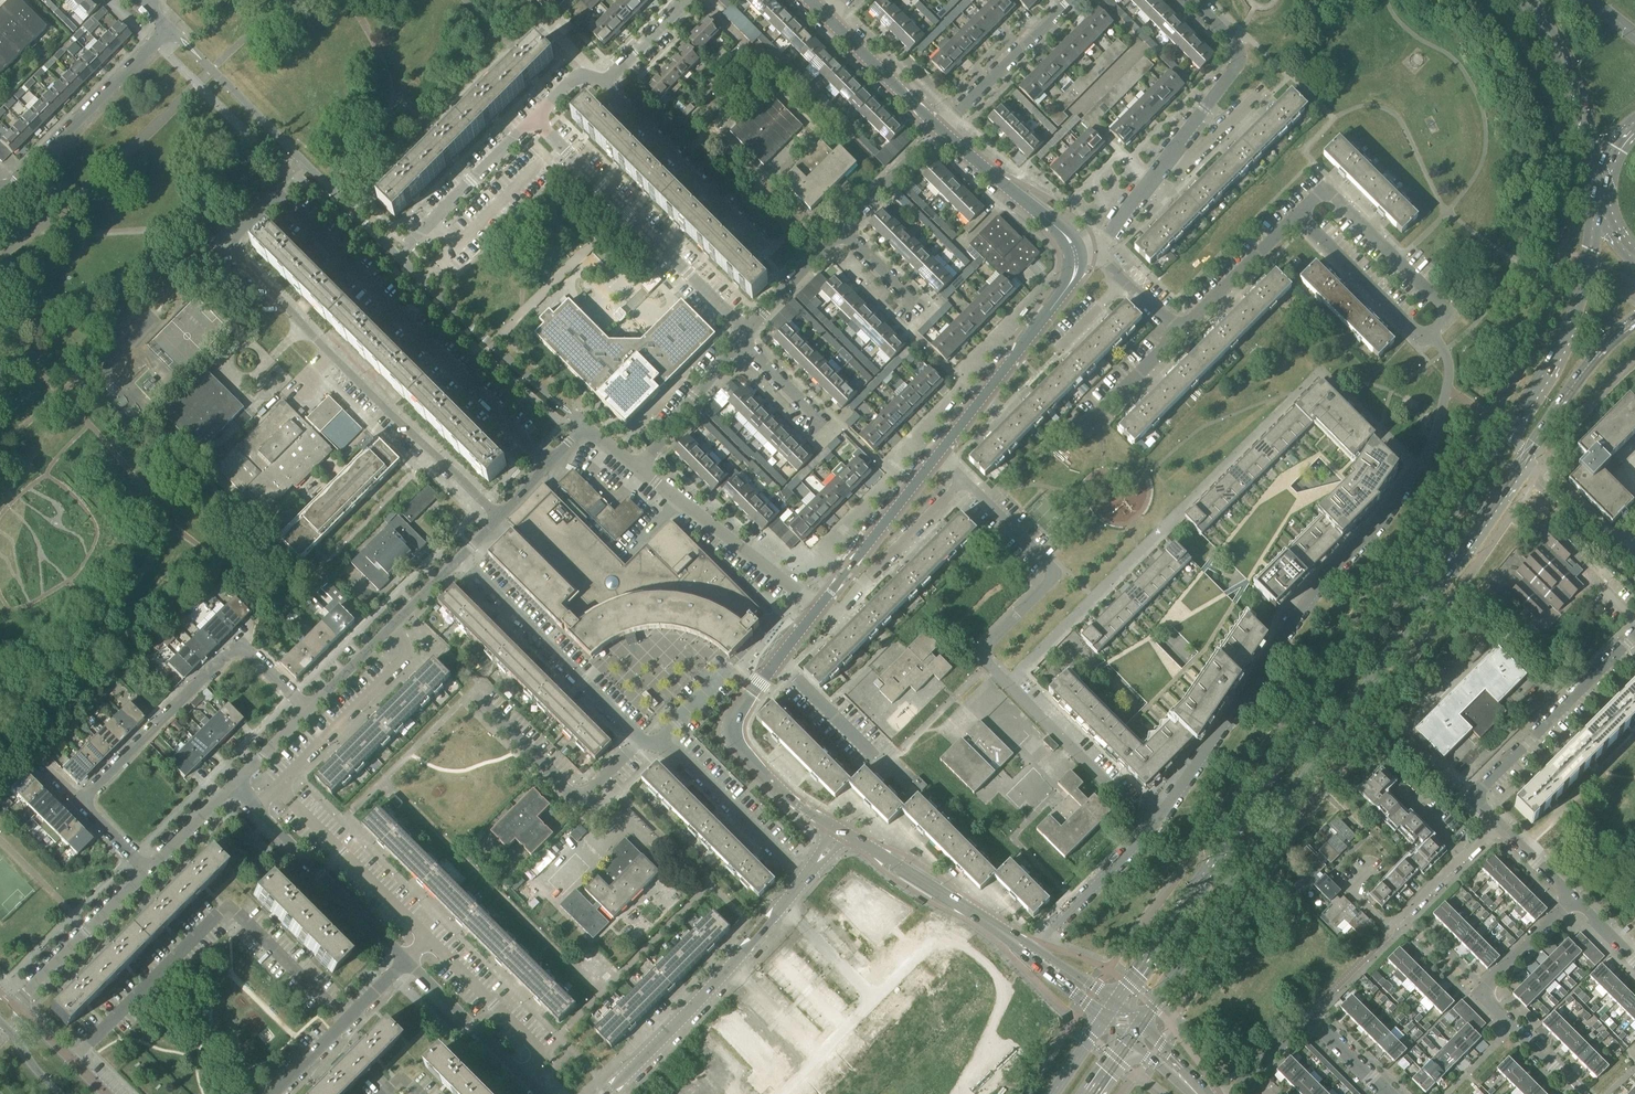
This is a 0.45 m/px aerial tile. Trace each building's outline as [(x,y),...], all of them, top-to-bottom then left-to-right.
[(45,29),(17,0),(10,0),(0,10),(0,74),(45,29)] [(77,8),(87,18),(100,5),(94,0),(85,0),(77,8)] [(548,12),(554,6),(557,8),(565,0),(536,0),(541,6),(545,9),(548,12)] [(581,2),(590,11),(595,6),(589,0),(583,0),(581,2)] [(619,2),(625,8),(633,16),(643,6),(637,0),(621,0),(619,2)] [(727,10),(732,5),(726,0),(718,0),(727,10)] [(761,15),(766,10),(775,1),(774,0),(757,0),(751,5),(761,15)] [(879,21),(885,16),(893,7),(886,0),(881,0),(875,6),(869,12),(870,12),(879,21)] [(946,6),(950,10),(960,0),(952,0),(946,6)] [(957,9),(961,13),(971,3),(968,0),(965,0),(957,9)] [(990,3),(996,9),(1004,17),(1014,7),(1015,7),(1013,5),(1008,0),(993,0),(990,3)] [(1018,1),(1019,2),(1028,11),(1028,10),(1038,1),(1037,0),(1017,0),(1018,1)] [(1140,11),(1146,5),(1151,0),(1131,0),(1130,1),(1140,11)] [(1150,20),(1155,15),(1164,6),(1158,0),(1151,0),(1146,5),(1140,11),(1150,20)] [(761,15),(771,25),(776,20),(785,11),(775,1),(766,10),(761,15)] [(1107,5),(1117,15),(1121,11),(1111,1),(1107,5)] [(45,5),(53,13),(56,9),(49,2),(45,5)] [(581,3),(576,7),(585,16),(590,11),(581,2),(580,2),(581,3)] [(619,2),(609,12),(615,18),(623,26),(633,16),(625,8),(619,2)] [(914,6),(924,16),(928,12),(918,2),(914,6)] [(990,3),(980,13),(986,18),(995,27),(1004,17),(996,9),(990,3)] [(722,15),(732,24),(741,15),(732,5),(727,10),(722,15)] [(950,10),(946,6),(936,15),(941,20),(950,10)] [(1150,20),(1160,30),(1165,25),(1174,16),(1164,6),(1155,15),(1150,20)] [(585,16),(576,7),(570,12),(579,21),(585,16)] [(879,21),(889,31),(894,26),(903,17),(893,7),(885,16),(879,21)] [(102,8),(92,18),(97,23),(107,13),(102,8)] [(957,9),(947,19),(951,23),(961,13),(957,9)] [(1098,9),(1088,19),(1093,25),(1102,34),(1112,24),(1104,15),(1098,9)] [(771,25),(781,35),(787,30),(795,21),(785,11),(776,20),(771,25)] [(1117,15),(1126,25),(1130,21),(1121,11),(1117,15)] [(59,12),(55,15),(63,23),(66,19),(59,12)] [(609,12),(599,22),(605,27),(614,36),(623,26),(615,18),(609,12)] [(928,12),(924,16),(934,26),(938,22),(928,12)] [(980,13),(970,22),(976,28),(985,37),(995,27),(986,18),(980,13)] [(732,24),(742,34),(751,25),(741,15),(732,24)] [(1160,30),(1170,40),(1175,35),(1184,26),(1174,16),(1165,25),(1160,30)] [(889,31),(899,41),(904,36),(913,27),(903,17),(894,26),(889,31)] [(697,29),(695,31),(702,37),(708,43),(718,33),(712,27),(714,25),(708,19),(700,26),(697,29)] [(947,19),(937,28),(941,33),(951,23),(947,19)] [(1088,19),(1078,29),(1084,35),(1092,44),(1102,34),(1093,25),(1088,19)] [(90,20),(82,28),(86,31),(94,24),(90,20)] [(781,35),(791,45),(796,39),(805,31),(795,21),(787,30),(781,35)] [(1126,25),(1136,35),(1140,30),(1130,21),(1126,25)] [(69,22),(65,25),(73,33),(76,29),(69,22)] [(605,27),(599,22),(590,32),(595,37),(604,46),(614,36),(605,27)] [(970,22),(960,33),(966,38),(975,47),(985,37),(976,28),(970,22)] [(107,34),(120,46),(130,36),(118,23),(107,34)] [(752,44),(757,39),(761,35),(751,25),(742,34),(752,44)] [(1170,40),(1180,50),(1185,45),(1194,36),(1184,26),(1175,35),(1170,40)] [(904,36),(899,41),(909,51),(915,46),(923,37),(913,27),(904,36)] [(937,28),(927,38),(931,43),(941,33),(937,28)] [(1078,29),(1068,39),(1074,45),(1082,53),(1092,44),(1084,35),(1078,29)] [(80,30),(72,37),(76,41),(84,34),(80,30)] [(1136,35),(1146,45),(1150,41),(1140,30),(1136,35)] [(702,37),(695,31),(691,36),(687,39),(690,41),(694,45),(692,47),(698,53),(708,43),(702,37)] [(791,45),(801,55),(806,49),(815,41),(805,31),(796,39),(791,45)] [(960,33),(951,42),(956,48),(965,57),(975,47),(966,38),(960,33)] [(98,43),(110,56),(120,46),(107,34),(98,43)] [(757,39),(767,49),(771,45),(761,35),(757,39)] [(1180,50),(1190,60),(1195,54),(1203,46),(1194,36),(1185,45),(1180,50)] [(931,43),(927,38),(917,48),(921,52),(931,43)] [(937,48),(941,52),(947,58),(955,66),(965,57),(956,48),(951,42),(946,38),(937,48)] [(1068,39),(1058,49),(1064,54),(1073,63),(1082,53),(1074,45),(1068,39)] [(70,40),(63,47),(66,51),(74,44),(70,40)] [(1113,44),(1122,54),(1127,49),(1118,40),(1113,44)] [(801,55),(810,65),(816,59),(824,50),(815,41),(806,49),(801,55)] [(1146,45),(1156,55),(1160,51),(1150,41),(1146,45)] [(536,42),(499,80),(515,97),(553,59),(536,42)] [(88,53),(100,66),(110,56),(98,43),(88,53)] [(1122,54),(1113,44),(1108,49),(1118,58),(1122,54)] [(767,49),(777,59),(781,55),(771,45),(767,49)] [(679,55),(676,58),(678,60),(682,64),(689,71),(699,61),(692,54),(694,52),(688,46),(679,55)] [(1195,54),(1190,60),(1199,70),(1205,64),(1214,56),(1203,46),(1195,54)] [(30,53),(37,60),(41,55),(34,48),(30,53)] [(722,49),(718,53),(722,57),(726,53),(722,49)] [(1058,49),(1049,59),(1054,64),(1063,73),(1073,63),(1064,54),(1058,49)] [(1118,58),(1108,49),(1104,53),(1113,63),(1118,58)] [(60,50),(53,57),(57,61),(64,53),(60,50)] [(810,65),(820,74),(826,69),(834,60),(824,50),(816,59),(810,65)] [(1156,55),(1166,64),(1170,60),(1160,51),(1156,55)] [(947,58),(941,52),(931,62),(931,61),(931,62),(937,68),(945,77),(946,76),(955,66),(947,58)] [(78,63),(91,75),(100,66),(88,53),(78,63)] [(722,57),(718,53),(714,57),(718,61),(722,57)] [(1099,58),(1109,67),(1113,63),(1104,53),(1099,58)] [(777,59),(787,69),(791,65),(781,55),(777,59)] [(1140,61),(1149,71),(1153,66),(1144,57),(1140,61)] [(671,63),(668,66),(670,69),(674,72),(672,74),(678,81),(689,71),(682,64),(678,60),(676,58),(671,63)] [(1099,58),(1095,63),(1104,72),(1109,67),(1099,58)] [(51,59),(43,67),(47,71),(54,63),(51,59)] [(1049,59),(1039,68),(1044,74),(1053,83),(1063,73),(1054,64),(1049,59)] [(827,87),(830,84),(835,79),(844,70),(834,60),(826,69),(820,74),(825,80),(823,82),(827,87)] [(1166,64),(1176,74),(1180,70),(1170,60),(1166,64)] [(1140,61),(1135,66),(1144,75),(1149,71),(1140,61)] [(68,73),(81,85),(91,75),(78,63),(68,73)] [(1095,63),(1090,67),(1099,77),(1104,72),(1095,63)] [(787,69),(796,78),(798,76),(800,74),(791,65),(787,69)] [(661,73),(658,76),(660,79),(664,83),(662,84),(662,85),(668,91),(678,81),(672,74),(674,72),(670,69),(668,66),(661,73)] [(1130,70),(1140,80),(1144,75),(1135,66),(1130,70)] [(1086,72),(1095,81),(1099,77),(1090,67),(1086,72)] [(1039,68),(1029,78),(1034,84),(1043,93),(1053,83),(1044,74),(1039,68)] [(41,69),(33,77),(37,81),(44,73),(41,69)] [(830,84),(839,94),(845,88),(853,79),(844,70),(835,79),(830,84)] [(1126,75),(1135,84),(1140,80),(1130,70),(1126,75)] [(1180,70),(1176,74),(1185,84),(1190,80),(1180,70)] [(1081,76),(1090,86),(1095,81),(1086,72),(1081,76)] [(1165,88),(1173,96),(1183,87),(1184,86),(1175,78),(1169,72),(1159,82),(1165,88)] [(59,83),(71,95),(81,85),(68,73),(59,83)] [(1126,75),(1121,79),(1131,89),(1135,84),(1126,75)] [(660,79),(658,76),(651,83),(647,87),(650,89),(654,93),(652,95),(658,101),(668,91),(662,85),(662,84),(664,83),(660,79)] [(794,81),(804,91),(808,87),(798,76),(796,78),(794,81)] [(1081,76),(1076,81),(1086,90),(1090,86),(1081,76)] [(1034,84),(1029,78),(1019,88),(1024,94),(1033,103),(1033,102),(1043,93),(1034,84)] [(31,79),(23,87),(27,90),(35,83),(31,79)] [(839,94),(849,104),(855,98),(863,89),(853,79),(845,88),(839,94)] [(1117,84),(1126,94),(1131,89),(1121,79),(1117,84)] [(499,80),(458,120),(475,137),(515,97),(499,80)] [(1072,85),(1081,95),(1086,90),(1076,81),(1072,85)] [(1155,98),(1164,106),(1173,96),(1165,88),(1159,82),(1149,92),(1155,98)] [(48,93),(61,105),(71,95),(59,83),(48,93)] [(710,84),(706,88),(710,92),(715,88),(710,84)] [(1112,89),(1122,98),(1126,94),(1117,84),(1112,89)] [(1067,90),(1077,99),(1081,95),(1072,85),(1067,90)] [(777,86),(770,93),(775,98),(782,91),(777,86)] [(813,101),(816,98),(818,96),(808,87),(804,91),(813,101)] [(710,92),(706,88),(702,92),(706,97),(710,92)] [(21,89),(13,96),(17,100),(25,93),(21,89)] [(849,104),(859,114),(865,108),(873,99),(863,89),(855,98),(849,104)] [(1108,93),(1117,103),(1122,98),(1112,89),(1108,93)] [(1063,95),(1072,104),(1077,99),(1067,90),(1063,95)] [(1012,95),(1022,105),(1027,101),(1017,91),(1012,95)] [(1286,97),(1252,130),(1268,146),(1304,111),(1307,107),(1291,91),(1285,97),(1286,97)] [(1145,107),(1154,116),(1164,106),(1155,98),(1149,92),(1140,102),(1145,107)] [(39,102),(51,115),(61,105),(48,93),(39,102)] [(730,132),(763,166),(803,127),(769,93),(730,132)] [(1108,93),(1103,98),(1113,107),(1117,103),(1108,93)] [(816,98),(826,108),(830,104),(820,94),(818,96),(816,98)] [(1063,95),(1058,99),(1068,108),(1072,104),(1063,95)] [(1103,98),(1098,102),(1108,112),(1113,107),(1103,98)] [(11,99),(4,106),(7,110),(15,103),(11,99)] [(859,114),(869,123),(875,118),(883,109),(873,99),(865,108),(859,114)] [(1058,109),(1063,113),(1068,108),(1058,99),(1054,104),(1059,108),(1058,109)] [(1022,105),(1032,115),(1036,111),(1027,101),(1022,105)] [(29,112),(41,125),(51,115),(39,102),(29,112)] [(1098,102),(1094,107),(1103,116),(1108,112),(1098,102)] [(1135,118),(1144,126),(1154,116),(1145,107),(1140,102),(1129,112),(1135,118)] [(572,119),(601,149),(617,133),(587,103),(580,110),(572,119)] [(690,104),(686,108),(690,113),(694,109),(690,104)] [(826,108),(836,118),(840,114),(830,104),(826,108)] [(988,119),(998,129),(1004,124),(1012,115),(1003,106),(1003,105),(1002,105),(994,114),(988,119),(988,120),(988,119)] [(1094,107),(1089,111),(1099,121),(1103,116),(1094,107)] [(690,113),(686,108),(682,113),(686,117),(690,113)] [(721,114),(725,118),(731,112),(728,108),(721,114)] [(869,123),(879,133),(885,128),(893,119),(883,109),(875,118),(869,123)] [(1049,118),(1053,123),(1063,113),(1058,109),(1049,118)] [(1032,115),(1042,125),(1046,120),(1036,111),(1032,115)] [(1089,111),(1085,116),(1094,126),(1099,121),(1089,111)] [(19,122),(32,134),(41,125),(29,112),(19,122)] [(1125,127),(1134,136),(1144,126),(1135,118),(1129,112),(1120,122),(1125,127)] [(1063,113),(1053,123),(1058,127),(1068,118),(1063,113)] [(836,118),(845,127),(849,123),(840,114),(836,118)] [(998,129),(1008,139),(1013,134),(1022,125),(1012,115),(1004,124),(998,129)] [(1075,116),(1065,126),(1070,131),(1080,121),(1075,116)] [(1080,121),(1090,130),(1094,126),(1085,116),(1080,121)] [(889,144),(893,139),(895,138),(898,135),(903,129),(893,119),(885,128),(879,133),(889,143),(889,144)] [(458,120),(417,162),(434,179),(475,137),(458,120)] [(1046,120),(1042,125),(1052,135),(1056,131),(1046,120)] [(1099,121),(1094,126),(1105,137),(1110,132),(1099,121)] [(9,132),(22,144),(32,134),(19,122),(9,132)] [(1110,132),(1115,137),(1124,146),(1125,145),(1124,145),(1134,136),(1125,127),(1120,122),(1110,132)] [(845,127),(856,138),(860,134),(849,123),(845,127)] [(1008,139),(1017,149),(1023,143),(1032,135),(1022,125),(1013,134),(1008,139)] [(1065,126),(1055,136),(1060,140),(1070,131),(1065,126)] [(1094,126),(1090,130),(1095,136),(1101,141),(1105,137),(1094,126)] [(903,129),(898,135),(908,144),(912,139),(903,129)] [(1090,130),(1079,140),(1085,146),(1094,154),(1103,145),(1104,145),(1104,144),(1101,141),(1095,136),(1090,130)] [(1240,143),(1213,169),(1229,185),(1268,146),(1252,130),(1240,143)] [(7,149),(11,154),(12,154),(22,144),(9,132),(0,141),(0,142),(2,144),(7,149)] [(601,149),(631,178),(647,163),(617,133),(601,149)] [(856,138),(865,147),(869,143),(860,134),(856,138)] [(895,138),(893,139),(903,148),(908,144),(898,135),(895,138)] [(1023,143),(1017,149),(1028,159),(1033,153),(1042,145),(1042,144),(1042,145),(1032,135),(1023,143)] [(1055,136),(1046,146),(1050,150),(1060,140),(1055,136)] [(1352,183),(1362,194),(1378,178),(1339,138),(1323,155),(1334,166),(1352,183)] [(889,144),(898,153),(903,148),(893,139),(889,144)] [(1079,140),(1070,150),(1075,156),(1084,164),(1094,154),(1085,146),(1079,140)] [(869,143),(865,147),(875,158),(880,153),(869,143)] [(889,144),(884,149),(894,158),(898,153),(889,144)] [(1050,150),(1046,146),(1036,156),(1040,160),(1050,150)] [(811,153),(795,168),(782,182),(810,211),(838,183),(856,165),(839,148),(827,160),(821,154),(817,159),(811,153)] [(0,156),(0,161),(2,163),(11,154),(7,149),(0,156)] [(884,149),(880,153),(889,163),(894,158),(884,149)] [(1070,150),(1060,160),(1065,165),(1074,174),(1084,164),(1075,156),(1070,150)] [(889,163),(880,153),(875,158),(884,167),(889,163)] [(920,174),(929,184),(935,178),(943,169),(934,160),(934,159),(925,169),(919,174),(920,174)] [(1065,165),(1060,160),(1050,169),(1050,170),(1055,175),(1064,184),(1074,174),(1065,165)] [(434,179),(417,162),(378,201),(395,217),(434,179)] [(637,185),(662,209),(677,193),(647,163),(631,178),(637,185)] [(929,184),(939,194),(945,188),(950,183),(953,179),(943,169),(935,178),(929,184)] [(1213,169),(1174,209),(1190,225),(1229,185),(1213,169)] [(1378,178),(1362,194),(1396,228),(1401,234),(1418,217),(1384,183),(1378,178)] [(939,194),(949,203),(954,198),(963,189),(953,179),(950,183),(945,188),(939,194)] [(902,191),(909,197),(913,193),(907,186),(902,191)] [(949,203),(959,213),(964,208),(973,199),(963,189),(954,198),(949,203)] [(677,224),(692,239),(708,224),(677,193),(662,209),(677,224)] [(900,193),(895,198),(902,204),(907,200),(900,193)] [(912,201),(919,207),(923,203),(917,196),(912,201)] [(968,224),(969,224),(972,220),(975,218),(982,211),(983,209),(982,209),(973,199),(964,208),(959,213),(968,223),(968,224)] [(917,210),(910,203),(906,208),(912,214),(917,210)] [(922,211),(929,217),(933,213),(927,206),(922,211)] [(1190,225),(1174,209),(1140,243),(1139,243),(1134,248),(1150,265),(1190,225)] [(869,225),(879,235),(885,229),(893,220),(883,211),(884,210),(883,210),(874,219),(869,225)] [(975,218),(972,220),(977,225),(986,215),(982,211),(975,218)] [(926,219),(920,213),(915,218),(922,224),(926,219)] [(932,221),(939,227),(943,223),(936,216),(932,221)] [(996,272),(1000,277),(1001,277),(1006,283),(1008,285),(1026,267),(1025,265),(1032,259),(1033,260),(1039,254),(1023,238),(1021,240),(1006,225),(998,217),(978,237),(969,245),(971,247),(980,256),(985,261),(996,272)] [(879,235),(889,244),(894,239),(903,230),(893,220),(885,229),(879,235)] [(972,220),(969,224),(963,230),(968,234),(977,225),(972,220)] [(936,229),(930,223),(925,227),(932,234),(936,229)] [(692,239),(723,270),(739,255),(708,224),(692,239)] [(942,230),(949,237),(953,233),(946,226),(942,230)] [(252,246),(291,285),(308,268),(295,255),(297,251),(294,249),(292,252),(269,229),(252,246)] [(889,244),(899,254),(904,249),(913,240),(903,230),(894,239),(889,244)] [(946,239),(940,233),(935,237),(942,244),(946,239)] [(899,254),(908,264),(914,258),(922,250),(913,240),(904,249),(899,254)] [(956,249),(949,242),(945,247),(952,253),(956,249)] [(976,261),(980,256),(971,247),(966,252),(976,261)] [(908,264),(918,274),(924,268),(932,259),(922,250),(914,258),(908,264)] [(966,259),(959,252),(955,257),(961,263),(966,259)] [(1174,258),(1170,253),(1166,257),(1170,262),(1174,258)] [(739,255),(723,270),(752,299),(768,284),(767,284),(768,284),(767,283),(739,255)] [(980,256),(976,261),(974,263),(978,267),(985,261),(980,256)] [(1295,257),(1286,266),(1291,272),(1301,262),(1295,257)] [(918,274),(928,284),(934,278),(942,269),(932,259),(924,268),(918,274)] [(1299,280),(1338,319),(1354,303),(1316,264),(1315,264),(1299,280)] [(971,266),(964,273),(968,277),(975,271),(971,266)] [(291,285),(331,324),(347,308),(325,285),(328,283),(326,280),(322,282),(308,268),(291,285)] [(934,278),(928,284),(938,293),(938,294),(944,288),(952,279),(942,269),(934,278)] [(1275,272),(1236,310),(1253,327),(1291,287),(1275,271),(1275,272)] [(986,282),(991,287),(996,293),(1005,301),(1014,292),(1015,292),(1015,291),(1008,285),(1006,283),(1001,277),(1000,277),(996,272),(986,282)] [(650,278),(657,285),(661,281),(654,274),(650,278)] [(814,279),(824,288),(826,286),(828,284),(819,274),(814,279)] [(961,276),(954,283),(959,287),(965,281),(961,276)] [(821,291),(831,301),(836,296),(845,287),(835,277),(836,277),(835,277),(828,284),(826,286),(824,288),(821,291)] [(648,294),(657,285),(650,278),(641,287),(648,294)] [(819,293),(821,291),(824,288),(814,279),(810,284),(819,293)] [(814,298),(819,293),(810,284),(805,288),(814,298)] [(951,286),(944,293),(949,297),(955,290),(951,286)] [(831,301),(840,311),(846,305),(854,296),(845,287),(836,296),(831,301)] [(991,287),(981,297),(986,303),(995,311),(1005,301),(996,293),(991,287)] [(810,302),(814,298),(805,288),(800,293),(810,302)] [(810,302),(800,293),(796,297),(805,307),(810,302)] [(840,311),(851,321),(856,315),(865,307),(854,296),(846,305),(840,311)] [(564,306),(569,301),(564,297),(549,311),(554,316),(564,306)] [(981,297),(971,307),(976,312),(985,321),(995,311),(986,303),(981,297)] [(793,300),(789,304),(799,314),(803,310),(793,300)] [(681,302),(677,307),(640,343),(610,343),(569,301),(564,306),(554,316),(549,311),(539,322),(544,326),(535,336),(595,397),(603,405),(625,426),(647,405),(660,392),(677,375),(716,336),(686,307),(681,302)] [(805,307),(812,314),(816,309),(810,302),(805,307)] [(947,303),(941,309),(945,313),(951,307),(947,303)] [(1125,304),(1086,342),(1103,359),(1142,319),(1126,303),(1125,304)] [(1354,303),(1338,319),(1378,359),(1394,342),(1389,337),(1388,337),(1354,303)] [(789,304),(784,309),(794,319),(799,314),(789,304)] [(851,321),(861,331),(866,325),(874,316),(865,307),(856,315),(851,321)] [(971,307),(961,317),(967,322),(975,331),(985,321),(976,312),(971,307)] [(331,324),(370,364),(387,347),(374,334),(376,330),(373,328),(370,331),(347,308),(331,324)] [(616,312),(623,319),(627,316),(620,308),(616,312)] [(784,309),(779,314),(789,324),(794,319),(784,309)] [(803,310),(799,314),(805,321),(810,316),(803,310)] [(1236,310),(1197,349),(1214,366),(1253,327),(1236,310)] [(937,312),(931,319),(935,323),(942,317),(937,312)] [(623,320),(616,313),(612,316),(619,324),(623,320)] [(815,317),(822,324),(826,319),(820,313),(815,317)] [(779,314),(775,319),(784,328),(787,325),(789,324),(779,314)] [(861,331),(870,340),(876,335),(884,326),(874,316),(866,325),(861,331)] [(961,317),(951,327),(957,332),(965,341),(975,331),(967,322),(961,317)] [(770,323),(779,333),(784,328),(775,319),(770,323)] [(820,326),(813,320),(809,324),(815,331),(820,326)] [(825,327),(832,333),(836,329),(830,322),(825,327)] [(927,322),(921,329),(925,333),(932,327),(927,322)] [(773,340),(783,349),(788,344),(797,335),(787,325),(784,328),(779,333),(778,334),(773,340)] [(870,340),(880,350),(886,345),(894,336),(884,326),(876,335),(870,340)] [(951,327),(941,336),(947,342),(955,350),(965,341),(957,332),(951,327)] [(830,336),(823,330),(819,334),(825,341),(830,336)] [(835,337),(842,343),(846,339),(839,332),(835,337)] [(783,349),(793,359),(798,354),(807,345),(797,335),(788,344),(783,349)] [(886,345),(880,350),(890,360),(890,361),(896,355),(904,346),(894,336),(886,345)] [(947,342),(941,336),(932,346),(931,346),(937,352),(946,361),(946,360),(955,350),(947,342)] [(840,346),(833,339),(829,344),(835,350),(840,346)] [(845,347),(851,353),(856,349),(849,342),(845,347)] [(1086,342),(1047,382),(1063,398),(1103,359),(1086,342)] [(793,359),(802,369),(808,364),(817,355),(807,345),(798,354),(793,359)] [(370,364),(410,404),(427,387),(404,364),(407,362),(404,358),(401,361),(387,347),(370,364)] [(912,352),(908,348),(901,354),(906,358),(912,352)] [(850,356),(843,349),(839,354),(845,360),(850,356)] [(1197,349),(1157,389),(1174,405),(1214,366),(1197,349)] [(855,356),(861,363),(866,358),(859,352),(855,356)] [(802,369),(812,379),(818,373),(826,365),(817,355),(808,364),(802,369)] [(898,357),(891,364),(896,368),(902,362),(898,357)] [(859,366),(853,359),(848,363),(855,370),(859,366)] [(869,362),(865,366),(871,372),(875,368),(869,362)] [(812,379),(822,389),(828,383),(836,375),(826,365),(818,373),(812,379)] [(888,367),(881,374),(886,378),(892,372),(888,367)] [(928,368),(918,378),(924,384),(932,392),(942,382),(942,383),(943,382),(934,374),(928,368)] [(869,375),(863,369),(858,373),(865,380),(869,375)] [(822,389),(832,399),(837,393),(846,384),(836,375),(828,383),(822,389)] [(236,403),(234,405),(207,378),(206,377),(205,378),(197,386),(169,414),(191,436),(188,439),(188,440),(200,452),(201,451),(237,415),(238,413),(239,414),(243,409),(244,408),(243,407),(238,403),(237,402),(236,403)] [(878,377),(872,384),(876,388),(882,381),(878,377)] [(918,378),(908,388),(914,394),(922,402),(932,392),(924,384),(918,378)] [(735,396),(740,391),(730,382),(726,386),(735,396)] [(1047,382),(1008,421),(1024,437),(1063,398),(1047,382)] [(1294,410),(1310,427),(1315,423),(1344,452),(1352,460),(1375,436),(1343,404),(1322,383),(1294,410)] [(837,393),(832,399),(842,409),(848,403),(856,394),(846,384),(837,393)] [(721,391),(730,400),(733,397),(735,396),(726,386),(721,391)] [(410,404),(450,444),(467,427),(453,413),(455,409),(452,407),(449,410),(427,387),(410,404)] [(868,387),(862,393),(866,398),(873,391),(868,387)] [(728,403),(738,413),(743,407),(752,399),(743,389),(742,388),(740,391),(735,396),(733,397),(730,400),(728,403)] [(908,388),(898,398),(904,403),(913,412),(922,402),(914,394),(908,388)] [(1174,405),(1157,389),(1124,423),(1118,429),(1134,445),(1174,405)] [(726,405),(728,403),(730,400),(721,391),(716,396),(726,405)] [(301,409),(296,414),(284,402),(235,451),(217,469),(242,494),(249,486),(271,508),(278,502),(274,498),(286,487),(284,485),(287,482),(292,487),(331,449),(318,436),(320,433),(339,452),(362,430),(328,396),(328,397),(329,398),(307,419),(306,418),(305,418),(305,419),(303,421),(300,417),(304,412),(301,409)] [(721,410),(726,405),(716,396),(712,400),(721,410)] [(858,397),(852,403),(856,408),(863,401),(858,397)] [(1630,398),(1628,397),(1627,398),(1578,447),(1576,449),(1578,450),(1585,457),(1586,458),(1578,466),(1580,469),(1579,470),(1569,479),(1568,481),(1569,482),(1610,523),(1611,524),(1613,523),(1632,504),(1631,504),(1633,503),(1631,501),(1632,501),(1604,474),(1609,469),(1609,463),(1607,461),(1608,460),(1634,434),(1634,404),(1630,398)] [(898,398),(889,407),(895,413),(903,422),(913,412),(904,403),(898,398)] [(738,413),(748,423),(753,417),(762,408),(752,399),(743,407),(738,413)] [(715,415),(721,410),(712,400),(701,410),(711,420),(715,415)] [(889,407),(879,417),(885,423),(893,432),(903,422),(895,413),(889,407)] [(748,423),(757,432),(763,427),(772,418),(762,408),(753,417),(748,423)] [(1294,410),(1286,419),(1302,435),(1310,427),(1294,410)] [(855,413),(849,420),(853,424),(860,417),(855,413)] [(711,420),(717,427),(722,422),(715,415),(711,420)] [(879,417),(869,427),(875,433),(883,441),(893,432),(885,423),(879,417)] [(757,432),(767,443),(773,437),(782,428),(772,418),(763,427),(757,432)] [(705,419),(701,424),(707,430),(711,426),(705,419)] [(1286,419),(1277,427),(1294,444),(1302,435),(1286,419)] [(1024,437),(1008,421),(974,455),(974,454),(968,460),(985,476),(1024,437)] [(721,430),(727,436),(732,432),(725,425),(721,430)] [(467,427),(450,444),(489,483),(506,466),(483,443),(486,441),(485,440),(483,437),(479,440),(467,427)] [(875,433),(869,427),(859,437),(865,443),(873,451),(883,441),(875,433)] [(1277,427),(1269,436),(1285,452),(1294,444),(1277,427)] [(767,443),(777,452),(783,447),(791,438),(782,428),(773,437),(767,443)] [(721,436),(715,429),(710,434),(717,440),(721,436)] [(731,440),(737,446),(742,442),(735,435),(731,440)] [(1269,436),(1260,444),(1277,460),(1285,452),(1269,436)] [(674,452),(683,461),(688,455),(697,447),(688,437),(679,446),(673,451),(673,452),(674,452)] [(777,452),(787,462),(793,456),(801,448),(791,438),(783,447),(777,452)] [(836,438),(830,445),(834,449),(840,443),(836,438)] [(374,444),(370,439),(359,450),(363,455),(365,456),(341,480),(340,478),(335,483),(333,485),(328,490),(330,491),(286,534),(285,533),(280,538),(279,539),(301,561),(302,560),(302,559),(311,551),(313,549),(312,547),(314,545),(315,546),(322,540),(324,538),(332,529),(333,529),(335,527),(341,520),(340,519),(342,517),(344,518),(346,516),(355,507),(357,505),(366,496),(368,494),(367,493),(369,490),(370,491),(376,485),(377,485),(379,483),(387,474),(388,475),(390,472),(398,463),(399,464),(400,462),(399,460),(399,461),(390,452),(388,450),(379,442),(380,441),(378,440),(376,441),(377,442),(374,444)] [(731,446),(725,439),(720,444),(727,450),(731,446)] [(1260,444),(1252,452),(1268,469),(1277,460),(1260,444)] [(745,445),(740,450),(749,458),(753,453),(745,445)] [(683,461),(693,471),(698,465),(707,457),(697,447),(688,455),(683,461)] [(793,456),(787,462),(797,472),(803,466),(811,458),(801,448),(793,456)] [(826,448),(820,455),(824,459),(831,453),(826,448)] [(741,456),(734,449),(730,454),(737,460),(741,456)] [(859,449),(852,456),(856,459),(846,469),(852,474),(861,483),(871,473),(865,468),(871,462),(859,449)] [(1252,452),(1244,461),(1260,477),(1268,469),(1252,452)] [(753,457),(759,464),(763,459),(757,453),(753,457)] [(1386,464),(1383,461),(1380,465),(1369,454),(1349,483),(1352,486),(1317,521),(1317,522),(1285,554),(1252,587),(1275,610),(1308,578),(1341,546),(1366,520),(1378,509),(1375,506),(1394,479),(1383,468),(1386,464)] [(693,471),(703,481),(708,475),(717,467),(707,457),(698,465),(693,471)] [(816,458),(810,464),(814,469),(821,462),(816,458)] [(1244,461),(1235,469),(1252,486),(1260,477),(1244,461)] [(202,468),(208,474),(215,467),(209,462),(202,468)] [(752,462),(750,465),(748,467),(754,473),(759,469),(752,462)] [(762,467),(769,474),(773,469),(767,463),(762,467)] [(713,491),(718,486),(718,485),(727,477),(717,467),(708,475),(703,481),(713,491)] [(806,468),(800,474),(804,479),(811,472),(806,468)] [(740,475),(734,469),(727,477),(732,482),(737,476),(737,477),(740,475)] [(842,484),(851,493),(861,483),(852,474),(846,469),(836,478),(842,484)] [(1235,469),(1227,477),(1243,494),(1252,486),(1235,469)] [(615,514),(580,480),(573,472),(560,486),(615,540),(641,514),(628,500),(615,514)] [(768,479),(762,472),(757,477),(764,483),(768,479)] [(772,477),(779,484),(783,479),(777,473),(772,477)] [(723,491),(733,501),(738,496),(747,487),(737,477),(737,476),(732,482),(728,486),(723,491)] [(718,486),(723,491),(728,486),(732,482),(727,477),(718,485),(718,486)] [(1227,477),(1218,486),(1235,502),(1243,494),(1227,477)] [(797,478),(790,484),(795,489),(801,482),(797,478)] [(833,494),(841,503),(851,493),(842,484),(836,478),(827,488),(833,494)] [(780,490),(772,482),(767,487),(775,494),(780,490)] [(620,571),(625,567),(543,484),(517,512),(506,520),(515,529),(578,592),(589,603),(597,618),(605,614),(612,611),(598,594),(597,582),(608,570),(620,571)] [(410,524),(438,496),(428,486),(400,513),(410,524)] [(1218,486),(1210,494),(1226,511),(1235,502),(1218,486)] [(733,501),(743,511),(748,506),(757,497),(747,487),(738,496),(733,501)] [(787,487),(782,492),(778,496),(785,503),(794,494),(787,487)] [(823,504),(831,512),(841,503),(833,494),(827,488),(817,498),(823,504)] [(1210,494),(1201,503),(1218,519),(1226,511),(1210,494)] [(743,511),(752,521),(757,515),(766,506),(757,497),(748,506),(743,511)] [(814,515),(821,522),(831,512),(823,504),(817,498),(807,508),(813,514),(814,515)] [(1201,503),(1193,511),(1205,523),(1209,527),(1218,519),(1201,503)] [(767,526),(771,531),(781,521),(776,517),(777,516),(766,506),(757,515),(752,521),(762,531),(767,526)] [(803,524),(812,532),(821,522),(814,515),(813,514),(807,508),(797,518),(803,524)] [(1205,523),(1193,511),(1185,519),(1196,531),(1201,536),(1209,527),(1205,523)] [(262,513),(255,520),(260,525),(267,518),(262,513)] [(787,528),(790,531),(793,534),(795,535),(799,540),(801,542),(812,532),(803,524),(797,518),(793,514),(783,524),(785,526),(787,528)] [(960,516),(922,554),(938,570),(977,531),(961,515),(960,515),(960,516)] [(398,516),(388,526),(351,563),(379,591),(389,581),(386,578),(388,576),(411,554),(411,553),(413,551),(416,554),(426,544),(398,516)] [(668,601),(676,602),(679,602),(715,566),(671,521),(625,567),(620,571),(630,580),(627,606),(630,605),(636,604),(641,603),(644,602),(646,602),(652,601),(657,601),(661,601),(663,601),(668,601)] [(771,531),(776,535),(785,526),(783,524),(781,521),(771,531)] [(1561,537),(1549,525),(1543,531),(1538,537),(1546,545),(1543,547),(1542,546),(1536,552),(1531,558),(1532,559),(1530,560),(1529,561),(1528,561),(1523,566),(1517,572),(1525,580),(1522,583),(1521,582),(1516,587),(1510,593),(1508,595),(1520,606),(1521,605),(1522,604),(1525,606),(1524,607),(1536,619),(1541,613),(1547,607),(1546,606),(1549,604),(1557,612),(1562,606),(1568,600),(1567,599),(1570,597),(1571,598),(1576,592),(1582,586),(1574,577),(1577,574),(1577,571),(1579,569),(1579,570),(1580,569),(1576,566),(1572,570),(1564,562),(1569,557),(1575,551),(1576,549),(1565,538),(1563,539),(1562,540),(1560,538),(1561,537)] [(776,535),(781,540),(790,531),(787,528),(785,526),(776,535)] [(578,592),(515,529),(512,532),(488,556),(552,619),(563,608),(575,596),(578,592)] [(781,540),(785,545),(795,535),(793,534),(790,531),(781,540)] [(795,535),(785,545),(790,550),(799,540),(795,535)] [(1175,545),(1166,553),(1178,565),(1182,570),(1191,561),(1186,557),(1175,545)] [(964,553),(968,557),(972,553),(968,549),(964,553)] [(1166,553),(1158,562),(1174,578),(1182,570),(1178,565),(1166,553)] [(922,554),(882,593),(899,609),(938,570),(922,554)] [(1158,562),(1149,570),(1165,587),(1174,578),(1158,562)] [(686,604),(693,606),(696,606),(726,576),(715,566),(679,602),(686,604)] [(630,636),(634,635),(627,606),(630,580),(620,571),(608,570),(597,582),(598,594),(612,611),(625,638),(626,637),(630,636)] [(1149,570),(1140,579),(1157,595),(1165,587),(1149,570)] [(705,609),(709,611),(711,612),(736,587),(726,576),(696,606),(700,608),(705,609)] [(1140,579),(1132,587),(1148,604),(1157,595),(1140,579)] [(208,588),(215,595),(223,586),(216,580),(208,588)] [(321,589),(339,607),(350,617),(349,616),(356,610),(357,610),(357,609),(329,580),(321,589)] [(438,604),(478,643),(494,627),(460,593),(454,587),(438,604)] [(722,617),(724,618),(725,619),(746,597),(736,587),(711,612),(713,613),(718,615),(722,617)] [(1132,587),(1123,596),(1140,612),(1148,604),(1132,587)] [(611,645),(612,644),(597,618),(589,603),(578,592),(575,596),(563,608),(552,619),(562,630),(564,628),(567,631),(570,634),(568,636),(573,640),(584,629),(602,651),(604,649),(607,647),(611,645)] [(882,593),(843,632),(860,648),(899,609),(882,593)] [(1123,596),(1115,604),(1131,621),(1140,612),(1123,596)] [(734,625),(736,627),(756,607),(746,597),(725,619),(726,619),(730,622),(734,625)] [(233,599),(225,608),(240,623),(248,614),(233,599)] [(658,631),(660,631),(661,601),(657,601),(652,601),(646,602),(644,602),(648,632),(650,632),(654,631),(658,631)] [(670,631),(673,632),(676,602),(668,601),(663,601),(661,601),(660,631),(666,631),(670,631)] [(646,632),(648,632),(644,602),(641,603),(636,604),(630,605),(627,606),(634,635),(638,634),(642,633),(646,632)] [(681,633),(685,634),(693,606),(686,604),(679,602),(676,602),(673,632),(677,632),(681,633)] [(1115,604),(1106,613),(1123,629),(1131,621),(1115,604)] [(693,637),(697,638),(709,611),(705,609),(700,608),(696,606),(693,606),(685,634),(689,635),(693,637)] [(339,607),(331,615),(346,630),(354,622),(350,617),(339,607)] [(737,627),(735,631),(737,633),(741,636),(747,642),(753,636),(751,634),(753,631),(754,631),(759,626),(757,624),(765,616),(756,607),(736,627),(737,627)] [(225,608),(216,616),(231,631),(240,623),(225,608)] [(292,612),(291,613),(288,610),(284,613),(283,615),(289,621),(291,623),(297,617),(292,612)] [(185,615),(190,620),(194,616),(190,611),(185,615)] [(622,639),(625,638),(612,611),(605,614),(597,618),(612,644),(614,643),(618,641),(622,639)] [(704,641),(708,644),(724,618),(722,617),(718,615),(713,613),(711,612),(709,611),(697,638),(700,640),(704,641)] [(1143,752),(1125,769),(1145,789),(1193,742),(1196,746),(1241,681),(1239,680),(1267,638),(1246,616),(1241,612),(1205,647),(1198,654),(1167,685),(1151,701),(1127,725),(1149,746),(1143,752)] [(1106,613),(1098,621),(1114,638),(1123,629),(1106,613)] [(331,615),(323,624),(338,638),(346,630),(331,615)] [(216,616),(208,624),(223,639),(231,631),(216,616)] [(718,650),(719,651),(735,631),(737,627),(736,627),(734,625),(730,622),(726,619),(725,619),(724,618),(708,644),(711,646),(715,648),(718,650)] [(1098,621),(1089,630),(1101,642),(1106,646),(1114,638),(1098,621)] [(208,624),(200,632),(215,647),(223,639),(208,624)] [(323,624),(315,631),(330,646),(338,638),(323,624)] [(478,643),(517,683),(533,667),(494,627),(478,643)] [(601,652),(602,651),(584,629),(573,640),(589,656),(588,657),(591,660),(594,657),(598,654),(601,652)] [(1101,642),(1089,630),(1081,638),(1092,650),(1097,655),(1106,646),(1101,642)] [(315,631),(307,640),(321,655),(330,646),(315,631)] [(735,631),(719,651),(721,653),(724,655),(727,658),(729,660),(732,657),(747,642),(741,636),(737,633),(735,631)] [(160,640),(165,646),(173,638),(167,632),(159,640),(160,640)] [(200,632),(192,640),(207,655),(215,647),(200,632)] [(860,648),(843,632),(804,671),(803,672),(820,688),(860,648)] [(885,673),(892,680),(879,692),(892,704),(904,692),(903,690),(908,685),(916,693),(928,680),(927,679),(932,674),(933,675),(939,681),(952,669),(939,656),(936,659),(930,654),(938,646),(925,632),(908,649),(907,649),(910,651),(905,657),(903,655),(885,673)] [(192,640),(183,649),(198,664),(207,655),(192,640)] [(307,640),(298,648),(313,663),(321,655),(307,640)] [(473,648),(468,643),(464,647),(469,652),(473,648)] [(469,652),(473,656),(479,651),(474,647),(469,652)] [(298,648),(290,656),(305,671),(313,663),(298,648)] [(1428,751),(1432,748),(1443,759),(1471,731),(1480,739),(1506,713),(1498,704),(1526,676),(1515,665),(1519,661),(1521,663),(1507,649),(1503,653),(1498,648),(1415,730),(1420,736),(1417,740),(1416,739),(1416,740),(1430,754),(1430,753),(1428,751)] [(183,649),(176,657),(190,672),(198,664),(183,649)] [(305,671),(290,656),(286,652),(277,661),(281,665),(296,680),(305,671)] [(190,672),(176,657),(167,665),(182,680),(190,672)] [(434,661),(394,701),(410,717),(450,677),(434,660),(434,661)] [(517,683),(557,722),(573,706),(533,667),(517,683)] [(1048,692),(1125,769),(1143,752),(1066,675),(1048,692)] [(201,695),(208,702),(213,697),(206,690),(205,691),(201,695)] [(1593,729),(1610,745),(1634,720),(1634,693),(1632,690),(1593,729)] [(191,704),(195,708),(203,700),(199,696),(191,704)] [(128,704),(120,712),(135,727),(143,719),(140,716),(147,709),(135,697),(128,704)] [(99,701),(95,704),(100,709),(104,705),(99,701)] [(394,701),(355,740),(371,756),(410,717),(394,701)] [(762,725),(796,759),(812,743),(772,703),(756,720),(762,725)] [(227,706),(218,714),(233,729),(242,721),(227,706)] [(573,706),(557,722),(596,761),(612,745),(611,744),(573,706)] [(1511,711),(1515,715),(1520,710),(1516,706),(1511,711)] [(120,712),(112,721),(127,735),(135,727),(120,712)] [(205,718),(201,722),(205,727),(202,731),(216,746),(233,729),(218,714),(210,722),(205,718)] [(80,720),(84,725),(89,720),(85,715),(80,720)] [(112,721),(103,729),(118,744),(127,735),(112,721)] [(171,725),(175,730),(180,725),(176,721),(171,725)] [(940,760),(942,762),(974,794),(995,773),(993,771),(992,772),(988,768),(994,761),(1000,768),(1013,755),(979,721),(966,734),(972,741),(967,746),(962,742),(963,741),(961,739),(940,760)] [(103,729),(95,737),(110,752),(118,744),(103,729)] [(1593,729),(1554,768),(1571,784),(1610,745),(1593,729)] [(202,731),(193,739),(208,754),(216,746),(202,731)] [(552,737),(547,732),(543,736),(548,741),(552,737)] [(1042,741),(1051,750),(1053,752),(1058,747),(1048,736),(1042,741)] [(95,737),(87,745),(102,760),(110,752),(95,737)] [(193,739),(185,747),(200,762),(208,754),(193,739)] [(371,756),(355,740),(322,773),(316,779),(332,795),(371,756)] [(43,751),(50,757),(58,748),(55,746),(52,742),(46,748),(43,751)] [(835,798),(848,785),(851,782),(812,743),(796,759),(834,798),(835,798)] [(1411,746),(1408,743),(1401,749),(1405,752),(1411,746)] [(87,745),(79,753),(94,768),(102,760),(87,745)] [(185,747),(177,755),(192,770),(200,762),(185,747)] [(79,753),(71,761),(86,776),(94,768),(79,753)] [(192,770),(177,755),(169,763),(184,778),(192,770)] [(86,776),(71,761),(62,770),(77,785),(86,776)] [(655,794),(679,818),(695,802),(657,764),(658,764),(657,763),(641,780),(655,794)] [(1571,784),(1554,768),(1515,806),(1515,807),(1531,823),(1532,823),(1571,784)] [(902,812),(904,809),(879,783),(872,777),(870,774),(864,769),(851,782),(848,785),(854,790),(856,792),(863,799),(887,824),(888,824),(888,825),(902,812)] [(1359,793),(1373,807),(1397,830),(1399,828),(1406,835),(1403,837),(1412,845),(1418,839),(1422,844),(1430,836),(1433,834),(1420,821),(1417,823),(1414,819),(1410,816),(1407,818),(1400,810),(1396,806),(1389,799),(1385,796),(1382,799),(1378,796),(1379,795),(1383,792),(1390,785),(1393,781),(1384,772),(1382,769),(1359,793)] [(1069,804),(1066,801),(1050,817),(1036,830),(1048,842),(1065,859),(1111,813),(1100,802),(1094,796),(1088,802),(1077,791),(1083,785),(1070,772),(1057,785),(1073,800),(1069,804)] [(11,789),(19,797),(34,782),(25,774),(11,789)] [(927,786),(918,777),(912,782),(922,792),(927,786)] [(19,797),(27,805),(42,790),(34,782),(19,797)] [(500,842),(507,849),(515,840),(522,847),(524,849),(531,856),(553,835),(546,827),(546,828),(543,825),(544,825),(537,819),(550,806),(543,799),(542,799),(540,797),(533,789),(490,832),(497,839),(498,839),(500,841),(500,842)] [(27,805),(35,814),(50,799),(42,790),(27,805)] [(388,800),(397,809),(403,804),(393,795),(388,800)] [(902,812),(941,851),(957,835),(918,795),(904,809),(902,812)] [(35,814),(43,822),(58,807),(50,799),(35,814)] [(679,818),(718,857),(734,841),(695,802),(679,818)] [(43,822),(51,830),(66,815),(58,807),(43,822)] [(363,826),(402,865),(418,849),(379,809),(362,826),(363,826)] [(51,830),(59,838),(74,823),(66,815),(51,830)] [(19,829),(25,824),(18,816),(16,818),(12,822),(19,829)] [(1334,835),(1326,843),(1339,856),(1347,848),(1343,843),(1346,840),(1349,843),(1356,836),(1336,817),(1328,825),(1338,835),(1336,837),(1334,835)] [(59,838),(68,846),(83,831),(74,823),(59,838)] [(1453,836),(1458,841),(1459,841),(1468,832),(1463,827),(1453,836)] [(574,830),(569,836),(576,843),(582,838),(574,830)] [(83,831),(68,846),(77,855),(92,840),(83,831)] [(486,835),(484,833),(481,831),(470,842),(474,846),(486,835)] [(980,891),(994,877),(997,874),(957,835),(941,851),(980,890),(980,891)] [(1381,908),(1419,871),(1421,873),(1423,875),(1447,852),(1444,850),(1442,847),(1433,838),(1429,842),(1422,849),(1418,853),(1415,851),(1408,858),(1404,862),(1397,869),(1394,873),(1384,882),(1381,886),(1374,893),(1370,897),(1379,906),(1381,908)] [(559,906),(593,940),(609,924),(597,911),(601,907),(613,919),(659,873),(641,855),(626,840),(613,852),(613,862),(596,879),(585,891),(597,903),(593,907),(575,890),(559,906)] [(734,841),(718,857),(759,898),(775,881),(770,876),(769,876),(734,841)] [(1300,853),(1313,867),(1319,873),(1326,867),(1322,863),(1326,860),(1330,864),(1339,856),(1326,843),(1318,852),(1320,854),(1318,855),(1308,845),(1300,853)] [(402,865),(441,904),(457,888),(418,849),(402,865)] [(175,885),(169,891),(186,907),(190,903),(196,898),(200,893),(204,890),(206,887),(208,885),(213,880),(214,879),(220,874),(225,868),(209,851),(199,861),(196,864),(188,872),(185,869),(182,872),(176,878),(179,880),(175,885)] [(1480,867),(1490,878),(1502,866),(1492,856),(1480,867)] [(1010,861),(997,874),(994,877),(1028,911),(1027,912),(1033,917),(1050,901),(1049,900),(1052,897),(1047,893),(1044,896),(1025,877),(1028,874),(1024,871),(1022,873),(1010,861)] [(1490,878),(1499,887),(1511,875),(1502,866),(1490,878)] [(521,870),(517,867),(506,878),(510,882),(521,870)] [(1311,888),(1319,896),(1332,883),(1324,875),(1320,880),(1316,876),(1319,873),(1313,867),(1293,886),(1302,894),(1311,885),(1313,886),(1311,888)] [(1499,887),(1508,896),(1520,884),(1511,875),(1499,887)] [(269,877),(252,894),(258,900),(263,905),(264,906),(269,911),(271,913),(274,916),(282,924),(287,929),(292,934),(309,917),(303,912),(299,907),(302,904),(296,898),(293,895),(292,896),(293,896),(290,898),(282,891),(282,890),(280,888),(269,877)] [(1328,921),(1330,923),(1349,903),(1343,897),(1340,900),(1336,896),(1341,892),(1332,883),(1319,896),(1328,904),(1330,903),(1331,904),(1322,914),(1319,917),(1326,924),(1328,921)] [(1508,896),(1517,905),(1529,893),(1520,884),(1508,896)] [(1470,890),(1474,894),(1479,889),(1475,885),(1470,890)] [(441,904),(481,944),(497,928),(457,888),(441,904)] [(138,921),(129,930),(146,947),(151,942),(157,937),(157,936),(163,931),(164,929),(167,926),(171,923),(175,918),(181,913),(186,907),(169,891),(163,897),(158,902),(155,899),(150,904),(149,904),(146,907),(147,908),(150,910),(141,918),(138,921)] [(1517,905),(1526,914),(1538,902),(1529,893),(1517,905)] [(1466,901),(1466,902),(1471,897),(1467,894),(1462,898),(1466,902),(1466,901)] [(1480,899),(1483,903),(1488,898),(1484,895),(1480,899)] [(534,899),(528,905),(533,909),(539,903),(534,899)] [(1538,902),(1526,914),(1535,922),(1547,910),(1538,902)] [(1349,903),(1330,923),(1327,926),(1337,936),(1341,932),(1339,930),(1348,921),(1350,923),(1348,925),(1362,938),(1370,929),(1365,924),(1369,920),(1361,912),(1356,916),(1353,913),(1356,910),(1349,903)] [(1433,915),(1442,925),(1454,913),(1444,903),(1433,915)] [(1470,909),(1473,912),(1480,906),(1476,903),(1470,909)] [(1489,909),(1492,912),(1497,907),(1493,904),(1489,909)] [(1489,915),(1485,912),(1480,917),(1484,920),(1489,915)] [(713,913),(675,951),(691,967),(728,930),(729,930),(729,929),(713,913)] [(1442,925),(1452,934),(1463,922),(1454,913),(1442,925)] [(1503,913),(1498,918),(1501,921),(1506,916),(1503,913)] [(309,917),(292,934),(297,939),(303,945),(311,952),(313,955),(315,957),(321,962),(321,963),(327,968),(332,974),(349,957),(339,947),(336,944),(329,937),(328,936),(330,933),(330,934),(331,933),(328,930),(322,924),(319,927),(315,923),(312,920),(309,917)] [(1490,926),(1493,929),(1498,924),(1494,921),(1490,926)] [(1452,934),(1461,943),(1473,931),(1463,922),(1452,934)] [(1507,927),(1510,930),(1515,925),(1512,922),(1507,927)] [(481,944),(520,983),(536,967),(497,928),(481,944)] [(95,964),(89,971),(106,987),(111,982),(117,976),(125,969),(127,966),(129,964),(135,959),(135,958),(141,953),(146,947),(129,930),(120,940),(116,943),(109,951),(106,948),(103,951),(98,956),(97,956),(100,959),(95,964)] [(1504,930),(1499,935),(1502,938),(1507,933),(1504,930)] [(1520,930),(1515,935),(1519,938),(1523,934),(1520,930)] [(1461,943),(1470,952),(1482,940),(1473,931),(1461,943)] [(1580,933),(1571,942),(1575,947),(1585,938),(1580,933)] [(1507,943),(1510,946),(1515,941),(1512,938),(1507,943)] [(1589,943),(1585,938),(1575,947),(1580,952),(1589,943)] [(1568,939),(1559,948),(1572,962),(1578,957),(1581,953),(1580,952),(1575,947),(1571,942),(1568,939)] [(1470,952),(1479,961),(1491,949),(1482,940),(1470,952)] [(1589,943),(1580,952),(1581,953),(1585,957),(1594,948),(1589,943)] [(955,944),(940,959),(948,967),(963,952),(955,944)] [(1387,960),(1397,970),(1409,959),(1399,948),(1387,960)] [(1549,957),(1563,971),(1572,962),(1559,948),(1549,957)] [(1599,952),(1594,948),(1585,957),(1588,960),(1590,962),(1599,952)] [(1491,949),(1479,961),(1487,970),(1499,958),(1491,949)] [(799,950),(791,958),(806,973),(814,965),(799,950)] [(675,951),(634,992),(650,1008),(691,967),(675,951)] [(963,952),(948,967),(956,975),(971,960),(963,952)] [(1604,957),(1599,952),(1590,962),(1594,966),(1604,957)] [(1554,980),(1563,972),(1563,971),(1549,957),(1540,967),(1554,980)] [(791,958),(783,966),(798,981),(806,973),(791,958)] [(1397,970),(1406,980),(1418,968),(1409,959),(1397,970)] [(971,960),(956,975),(964,983),(979,968),(971,960)] [(1591,970),(1594,966),(1590,962),(1588,960),(1585,963),(1586,965),(1591,970)] [(1589,977),(1598,986),(1610,974),(1601,965),(1589,977)] [(783,966),(775,974),(790,989),(798,981),(783,966)] [(536,967),(520,983),(553,1016),(553,1017),(559,1022),(575,1006),(536,967)] [(1540,967),(1531,976),(1545,990),(1554,980),(1540,967)] [(979,968),(964,983),(972,991),(987,976),(979,968)] [(1406,980),(1416,989),(1427,977),(1418,968),(1406,980)] [(1575,973),(1582,979),(1585,976),(1579,969),(1575,973)] [(60,1000),(50,1010),(67,1027),(72,1021),(78,1016),(78,1015),(84,1010),(85,1008),(88,1005),(91,1002),(96,997),(102,992),(106,987),(89,971),(84,976),(79,981),(76,978),(71,983),(68,986),(68,987),(68,986),(71,989),(63,997),(60,1000)] [(1378,983),(1383,979),(1383,978),(1376,972),(1371,977),(1378,983)] [(775,974),(767,982),(782,997),(790,989),(775,974)] [(1598,986),(1607,995),(1619,983),(1610,974),(1598,986)] [(987,976),(972,991),(981,999),(995,984),(987,976)] [(1531,976),(1522,985),(1536,999),(1545,990),(1531,976)] [(826,977),(811,992),(819,1000),(834,985),(826,977)] [(1416,989),(1425,998),(1436,986),(1427,977),(1416,989)] [(1576,985),(1570,978),(1566,982),(1573,988),(1576,985)] [(767,982),(759,990),(774,1005),(782,997),(767,982)] [(1607,995),(1616,1004),(1628,992),(1619,983),(1607,995)] [(941,984),(937,988),(943,995),(947,990),(941,984)] [(834,985),(819,1000),(828,1008),(842,993),(834,985)] [(1536,999),(1522,985),(1512,995),(1526,1008),(1536,999)] [(1378,990),(1374,986),(1369,991),(1373,995),(1378,990)] [(1425,998),(1434,1007),(1446,995),(1436,986),(1425,998)] [(1557,991),(1564,997),(1567,994),(1561,987),(1557,991)] [(1387,992),(1390,996),(1395,991),(1392,988),(1387,992)] [(1573,993),(1582,1002),(1587,997),(1578,988),(1573,993)] [(759,990),(751,998),(766,1013),(774,1005),(759,990)] [(934,991),(930,995),(936,1001),(940,997),(934,991)] [(650,1008),(634,992),(595,1031),(611,1048),(617,1042),(617,1041),(650,1008)] [(1626,1013),(1634,1004),(1634,999),(1628,992),(1616,1004),(1626,1013)] [(904,994),(889,1009),(897,1018),(912,1003),(904,994)] [(1446,995),(1434,1007),(1442,1015),(1454,1003),(1446,995)] [(1340,1008),(1349,1018),(1361,1006),(1352,996),(1340,1008)] [(1387,999),(1383,996),(1378,1000),(1382,1004),(1387,999)] [(1570,996),(1565,1001),(1568,1004),(1573,999),(1570,996)] [(1396,1002),(1399,1005),(1404,1000),(1401,997),(1396,1002)] [(1548,1000),(1554,1007),(1558,1003),(1551,997),(1548,1000)] [(1587,997),(1582,1002),(1585,1005),(1590,1000),(1587,997)] [(751,998),(743,1006),(758,1021),(766,1013),(751,998)] [(1452,1010),(1457,1014),(1466,1005),(1461,1000),(1452,1010)] [(912,1003),(897,1018),(905,1026),(920,1011),(912,1003)] [(1634,1022),(1634,1021),(1634,1004),(1626,1013),(1634,1022)] [(854,1005),(846,1013),(861,1028),(869,1020),(854,1005)] [(1396,1008),(1393,1005),(1388,1010),(1391,1013),(1396,1008)] [(1459,1016),(1462,1019),(1471,1010),(1466,1005),(1457,1014),(1459,1016)] [(1582,1008),(1579,1005),(1574,1010),(1577,1013),(1582,1008)] [(743,1006),(735,1014),(750,1029),(758,1021),(743,1006)] [(1349,1018),(1358,1027),(1370,1015),(1361,1006),(1349,1018)] [(1405,1011),(1408,1014),(1413,1009),(1410,1006),(1405,1011)] [(1549,1012),(1542,1006),(1539,1009),(1545,1016),(1549,1012)] [(1591,1011),(1594,1014),(1599,1009),(1596,1006),(1591,1011)] [(1459,1016),(1457,1014),(1452,1010),(1449,1013),(1455,1020),(1459,1016)] [(1462,1019),(1466,1024),(1476,1015),(1471,1010),(1462,1019)] [(920,1011),(905,1026),(913,1034),(928,1019),(920,1011)] [(1542,1024),(1551,1033),(1563,1021),(1554,1012),(1542,1024)] [(846,1013),(838,1021),(853,1036),(861,1028),(846,1013)] [(735,1014),(727,1023),(741,1038),(750,1029),(735,1014)] [(1405,1017),(1402,1014),(1397,1019),(1400,1022),(1405,1017)] [(1591,1018),(1588,1014),(1583,1019),(1586,1023),(1591,1018)] [(1358,1027),(1368,1036),(1380,1025),(1370,1015),(1358,1027)] [(1414,1020),(1418,1023),(1422,1018),(1419,1015),(1414,1020)] [(1466,1024),(1467,1025),(1471,1029),(1481,1020),(1476,1015),(1466,1024)] [(1600,1020),(1603,1023),(1608,1018),(1605,1015),(1600,1020)] [(928,1019),(913,1034),(921,1042),(936,1027),(928,1019)] [(1443,1019),(1439,1022),(1446,1029),(1449,1025),(1443,1019)] [(1481,1020),(1471,1029),(1476,1034),(1485,1024),(1481,1020)] [(838,1021),(830,1029),(845,1044),(853,1036),(838,1021)] [(1551,1033),(1560,1042),(1572,1030),(1563,1021),(1551,1033)] [(1602,1025),(1598,1022),(1592,1028),(1595,1032),(1602,1025)] [(346,1058),(340,1064),(357,1081),(362,1075),(368,1070),(376,1062),(378,1059),(380,1058),(386,1052),(386,1051),(392,1046),(398,1040),(381,1023),(370,1034),(368,1036),(360,1044),(358,1042),(358,1041),(357,1041),(354,1044),(349,1050),(352,1053),(346,1058)] [(1414,1026),(1411,1023),(1406,1028),(1409,1031),(1414,1026)] [(1427,1023),(1422,1028),(1426,1031),(1431,1026),(1427,1023)] [(1609,1029),(1612,1032),(1617,1027),(1614,1024),(1609,1029)] [(1368,1036),(1377,1045),(1389,1033),(1380,1025),(1368,1036)] [(1467,1025),(1458,1034),(1472,1047),(1481,1038),(1476,1034),(1471,1029),(1467,1025)] [(936,1027),(921,1042),(930,1050),(945,1035),(936,1027)] [(1434,1028),(1430,1031),(1437,1038),(1440,1034),(1434,1028)] [(830,1029),(822,1037),(837,1052),(845,1044),(830,1029)] [(1560,1042),(1569,1051),(1581,1039),(1572,1030),(1560,1042)] [(1414,1036),(1418,1040),(1422,1035),(1419,1031),(1414,1036)] [(1606,1032),(1601,1037),(1604,1041),(1609,1036),(1606,1032)] [(1377,1045),(1386,1054),(1398,1043),(1389,1033),(1377,1045)] [(1618,1038),(1621,1042),(1626,1037),(1623,1033),(1618,1038)] [(758,1044),(753,1049),(762,1058),(776,1043),(768,1034),(765,1038),(762,1041),(758,1044)] [(1458,1034),(1449,1043),(1463,1056),(1472,1047),(1458,1034)] [(822,1037),(814,1045),(829,1060),(837,1052),(822,1037)] [(1424,1037),(1421,1040),(1428,1047),(1431,1044),(1424,1037)] [(712,1039),(704,1048),(719,1062),(727,1054),(712,1039)] [(1569,1051),(1578,1060),(1589,1048),(1581,1039),(1569,1051)] [(1306,1041),(1302,1045),(1309,1051),(1313,1048),(1306,1041)] [(1618,1045),(1615,1041),(1610,1046),(1613,1050),(1618,1045)] [(776,1043),(762,1058),(770,1066),(785,1051),(776,1043)] [(1398,1043),(1386,1054),(1394,1062),(1406,1051),(1398,1043)] [(1449,1043),(1439,1052),(1453,1066),(1463,1056),(1449,1043)] [(814,1045),(806,1053),(821,1068),(829,1060),(814,1045)] [(1416,1046),(1412,1049),(1419,1056),(1422,1052),(1416,1046)] [(704,1048),(696,1056),(711,1070),(719,1062),(704,1048)] [(1578,1060),(1587,1069),(1599,1057),(1589,1048),(1578,1060)] [(425,1066),(430,1072),(436,1077),(436,1078),(441,1083),(444,1085),(446,1088),(452,1093),(476,1093),(481,1089),(475,1083),(471,1079),(474,1076),(468,1070),(465,1067),(465,1068),(462,1070),(458,1066),(454,1062),(451,1059),(442,1050),(425,1066)] [(1322,1057),(1315,1050),(1312,1054),(1318,1060),(1322,1057)] [(1439,1052),(1431,1061),(1444,1075),(1453,1066),(1439,1052)] [(806,1053),(798,1061),(813,1076),(821,1068),(806,1053)] [(1397,1064),(1404,1071),(1408,1066),(1413,1062),(1406,1055),(1397,1064)] [(696,1056),(688,1064),(703,1078),(711,1070),(696,1056)] [(1276,1071),(1286,1080),(1299,1066),(1290,1057),(1276,1071)] [(1599,1057),(1587,1069),(1597,1079),(1608,1067),(1599,1057)] [(1496,1070),(1507,1080),(1519,1068),(1508,1058),(1496,1070)] [(1331,1066),(1324,1060),(1321,1063),(1328,1070),(1331,1066)] [(798,1061),(790,1069),(805,1084),(813,1076),(798,1061)] [(1431,1061),(1421,1070),(1435,1084),(1444,1075),(1431,1061)] [(310,1093),(344,1093),(347,1091),(353,1085),(357,1081),(340,1064),(335,1069),(330,1074),(327,1071),(322,1076),(319,1079),(319,1080),(322,1082),(314,1090),(311,1093),(310,1093)] [(688,1064),(680,1072),(695,1086),(703,1078),(688,1064)] [(1286,1080),(1295,1089),(1308,1076),(1299,1066),(1286,1080)] [(740,1067),(726,1082),(734,1091),(749,1076),(740,1067)] [(1507,1080),(1516,1089),(1528,1077),(1519,1068),(1507,1080)] [(790,1069),(782,1078),(796,1092),(805,1084),(790,1069)] [(1340,1075),(1333,1069),(1330,1072),(1337,1079),(1340,1075)] [(1435,1084),(1421,1070),(1412,1080),(1425,1093),(1435,1084)] [(672,1079),(687,1093),(695,1086),(680,1072),(672,1079)] [(1299,1093),(1309,1093),(1318,1085),(1324,1079),(1320,1075),(1314,1081),(1308,1076),(1295,1089),(1299,1093)] [(734,1091),(737,1093),(746,1093),(757,1084),(749,1076),(734,1091)] [(1521,1093),(1529,1093),(1537,1086),(1528,1077),(1516,1089),(1521,1093)] [(1349,1084),(1343,1078),(1339,1081),(1346,1088),(1349,1084)] [(664,1087),(671,1093),(687,1093),(672,1079),(664,1087)] [(1482,1085),(1482,1087),(1486,1091),(1490,1086),(1486,1081),(1482,1085)] [(746,1093),(762,1093),(765,1092),(757,1084),(746,1093)] [(1318,1085),(1309,1093),(1327,1093),(1318,1085)]
